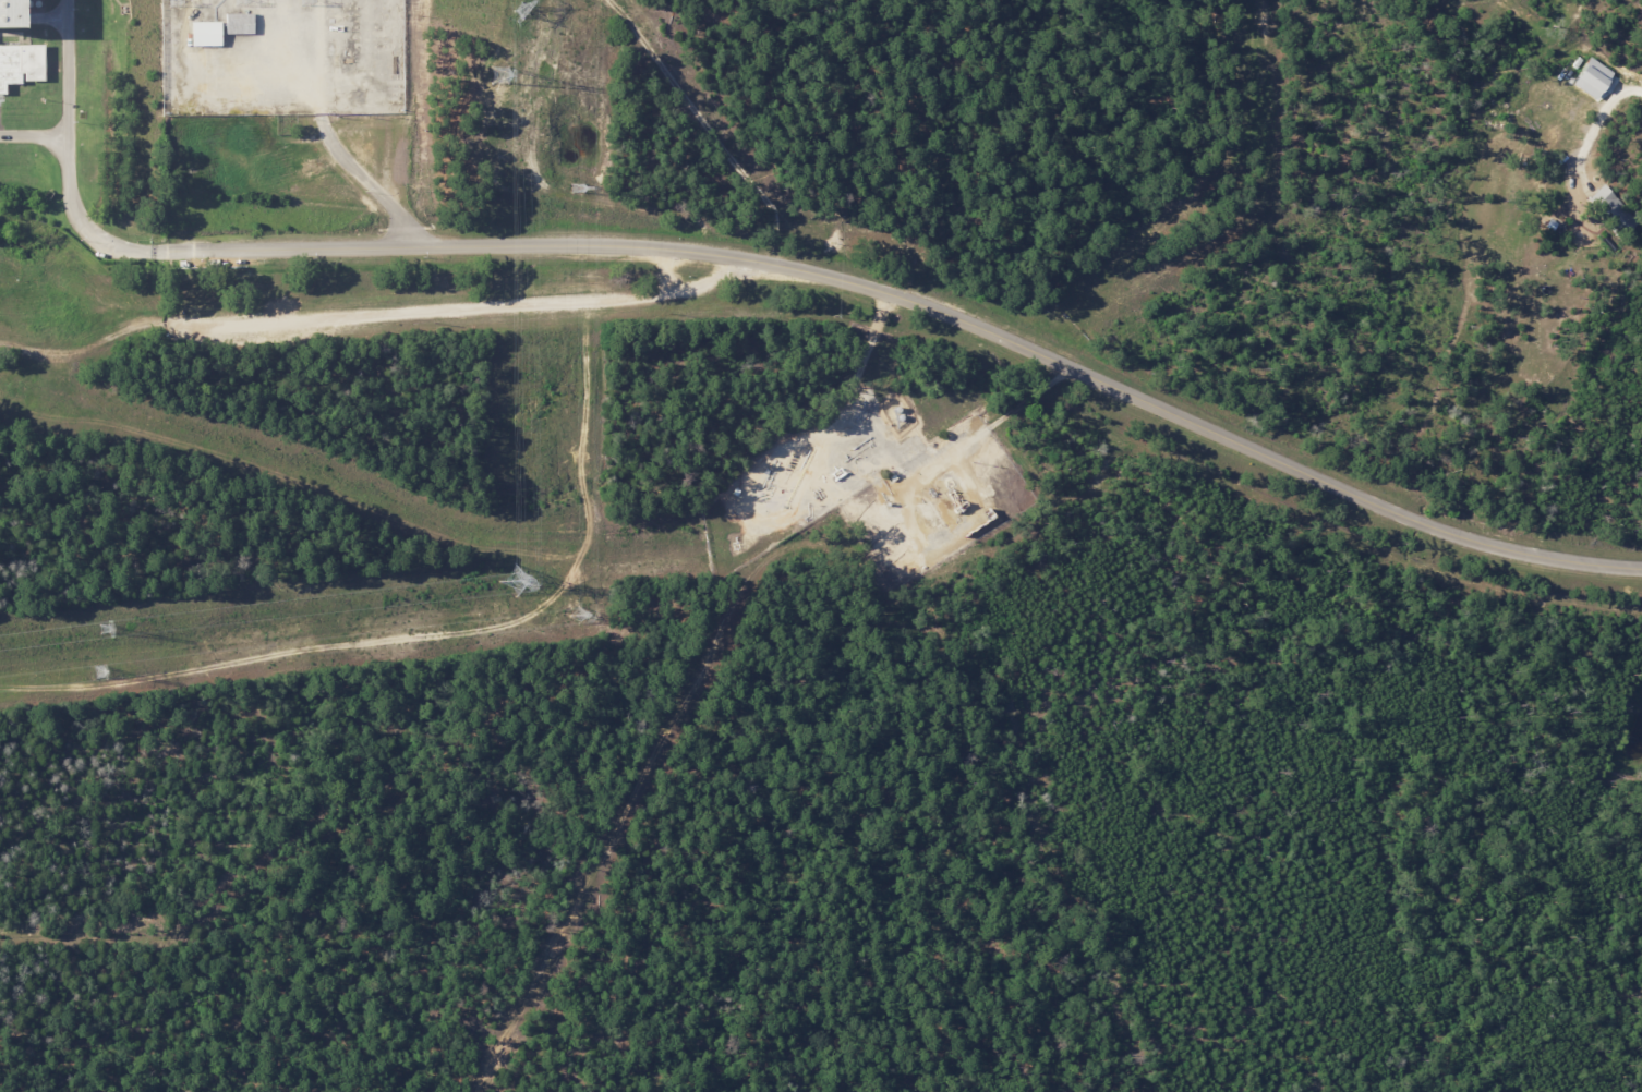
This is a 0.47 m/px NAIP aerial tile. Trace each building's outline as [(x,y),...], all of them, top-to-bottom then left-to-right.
[(223,21),(191,22),(192,46),(224,45),(223,21)] [(9,94),(0,94),(0,45),(45,45),(45,81),(24,81),(24,74),(22,74),(22,85),(9,85),(9,94)]
